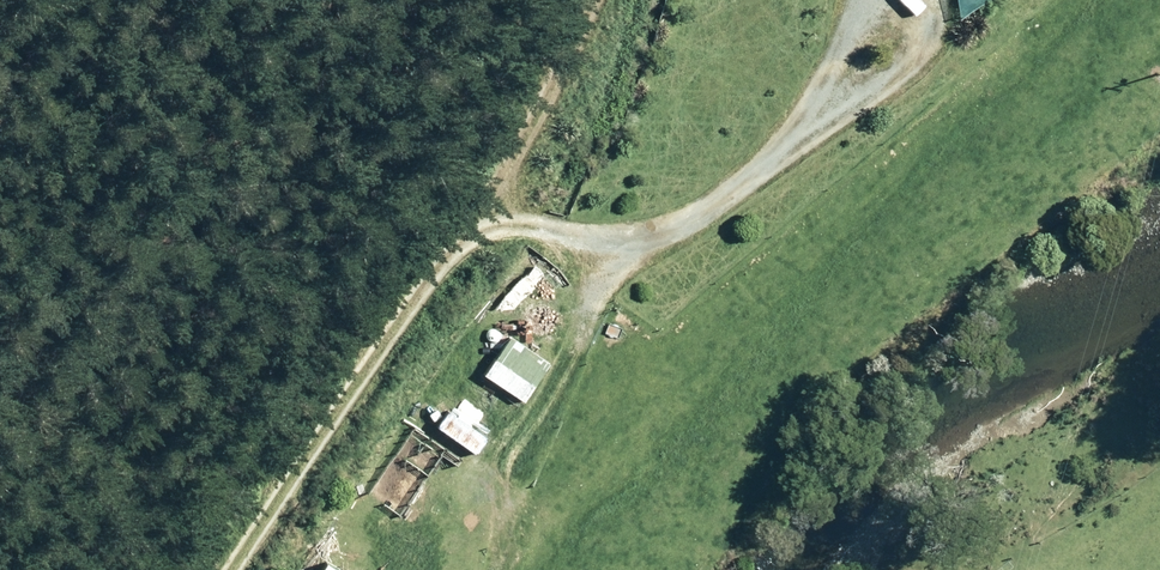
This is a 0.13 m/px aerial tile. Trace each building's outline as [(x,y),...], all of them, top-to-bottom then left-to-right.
[(505,332),(479,369),(524,399),(549,362),(505,332)] [(330,554),(320,569),(354,569),(330,554)]
